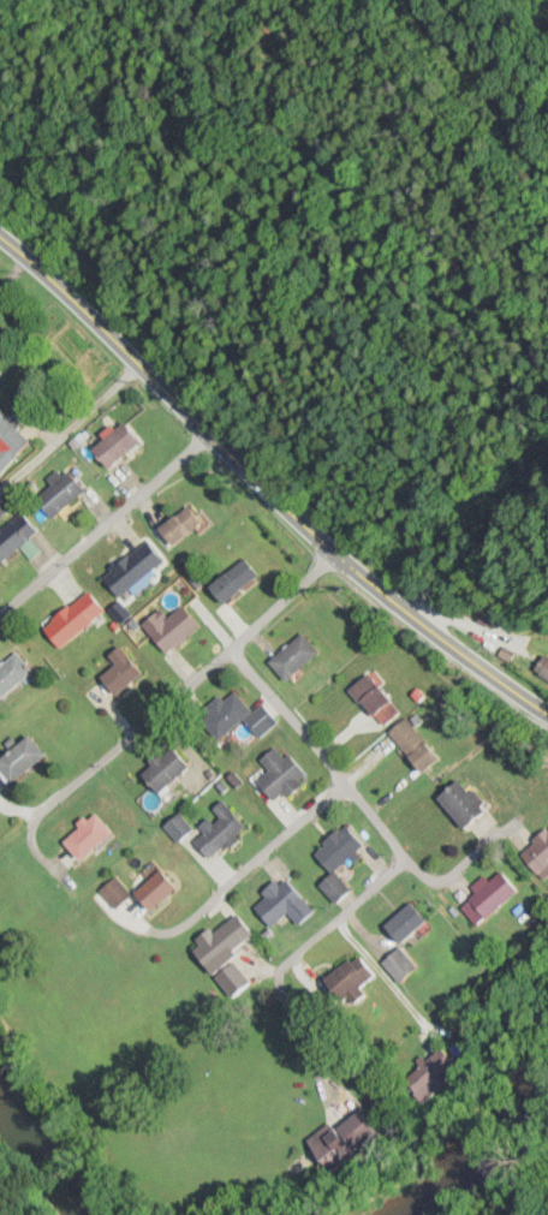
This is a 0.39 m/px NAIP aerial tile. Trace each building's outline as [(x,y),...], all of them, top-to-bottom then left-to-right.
[(32,439),(0,410),(0,450),(12,461),(32,439)] [(138,442),(121,423),(90,451),(107,470),(138,442)] [(84,491),(65,470),(32,498),(51,520),(84,491)] [(202,523),(186,505),(157,531),(173,549),(202,523)] [(11,521),(0,530),(0,565),(21,547),(30,558),(37,552),(11,521)] [(103,581),(121,599),(129,590),(134,595),(166,562),(143,539),(103,581)] [(206,586),(219,604),(258,576),(245,558),(206,586)] [(104,610),(86,590),(41,630),(59,650),(104,610)] [(160,609),(142,622),(164,654),(199,628),(183,606),(167,618),(160,609)] [(268,662),(285,681),(319,651),(302,632),(268,662)] [(32,672),(15,652),(0,664),(0,698),(32,672)] [(114,697),(142,673),(126,655),(98,679),(114,697)] [(400,712),(367,673),(348,689),(381,728),(400,712)] [(216,741),(243,720),(258,738),(278,722),(263,703),(252,713),(233,690),(198,719),(216,741)] [(388,732),(419,773),(437,759),(406,718),(388,732)] [(45,757),(29,736),(0,758),(0,774),(8,784),(45,757)] [(138,772),(154,793),(187,767),(171,746),(138,772)] [(274,805),(307,775),(288,754),(285,757),(275,746),(260,760),(270,771),(255,784),(274,805)] [(436,798),(462,829),(485,809),(459,778),(436,798)] [(205,832),(193,842),(208,859),(245,827),(222,801),(214,809),(219,815),(203,830),(205,832)] [(70,854),(108,842),(100,815),(77,822),(80,832),(65,837),(70,854)] [(331,875),(319,886),(335,903),(351,889),(336,872),(364,846),(345,825),(313,854),(331,875)] [(540,876),(547,868),(547,829),(520,856),(540,876)] [(175,889),(159,870),(131,893),(116,876),(99,890),(114,910),(133,894),(147,911),(175,889)] [(460,906),(476,926),(518,892),(502,873),(460,906)] [(298,925),(314,911),(284,877),(263,895),(267,898),(254,910),(270,928),(287,914),(298,925)] [(382,928),(400,949),(384,962),(399,980),(415,966),(400,948),(428,925),(410,904),(382,928)] [(211,933),(208,929),(193,940),(198,946),(191,951),(204,970),(252,937),(236,915),(211,933)] [(363,993),(359,989),(376,975),(357,952),(321,982),(343,1010),(363,993)] [(251,984),(234,961),(213,976),(230,999),(251,984)] [(448,1072),(456,1065),(442,1048),(405,1079),(427,1104),(455,1080),(448,1072)] [(310,1145),(329,1172),(378,1137),(358,1110),(310,1145)]
